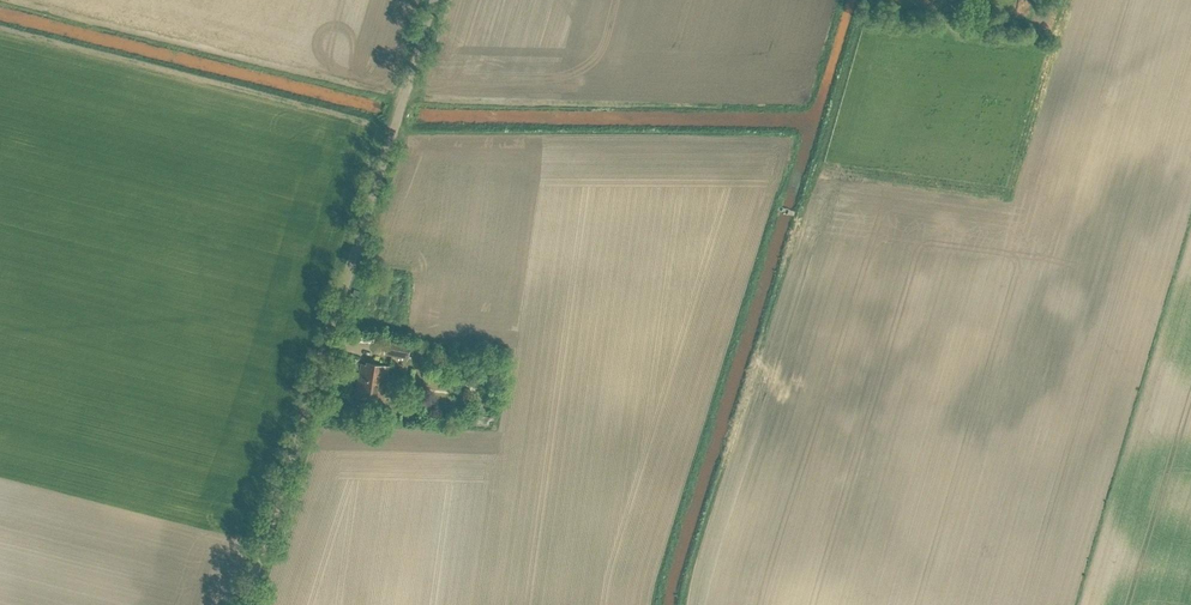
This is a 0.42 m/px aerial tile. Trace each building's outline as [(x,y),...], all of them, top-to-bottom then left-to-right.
[(391,365),(367,361),(366,364),(361,363),(354,396),(383,402),(388,377),(391,378),(398,379),(399,373),(392,372),(392,374),(389,374),(391,365)] [(489,404),(481,402),(479,412),(487,413),(489,404)]
